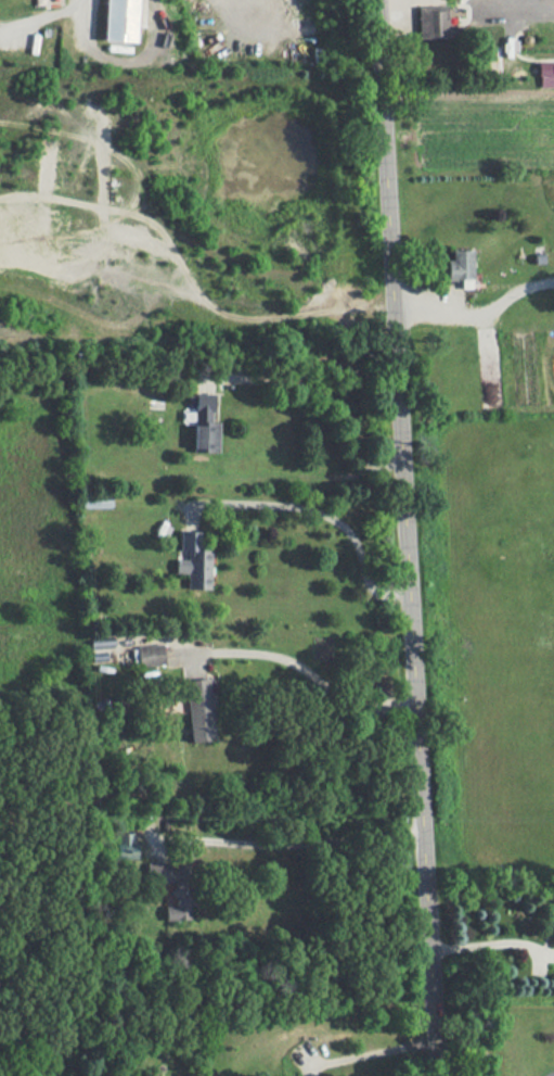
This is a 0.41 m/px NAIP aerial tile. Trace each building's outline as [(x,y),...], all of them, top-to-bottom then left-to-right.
[(136,0),(104,0),(103,40),(135,41),(136,0)] [(446,4),(417,5),(418,38),(455,37),(455,25),(447,25),(446,4)] [(538,61),(539,86),(553,86),(553,60),(538,61)] [(472,249),(451,249),(451,259),(447,259),(447,279),(460,279),(460,287),(471,287),(472,249)] [(193,447),(201,447),(201,452),(218,452),(218,420),(212,420),(213,393),(194,393),(193,447)] [(186,588),(209,588),(210,549),(198,548),(198,530),(179,530),(179,550),(186,550),(186,558),(175,558),(175,573),(187,573),(186,588)] [(88,648),(111,647),(111,637),(88,638),(88,648)] [(162,664),(161,644),(135,645),(136,666),(162,664)] [(213,740),(210,678),(185,678),(188,741),(213,740)] [(134,832),(114,833),(115,858),(135,857),(134,832)] [(164,920),(186,919),(182,861),(145,863),(146,882),(162,881),(164,920)]
